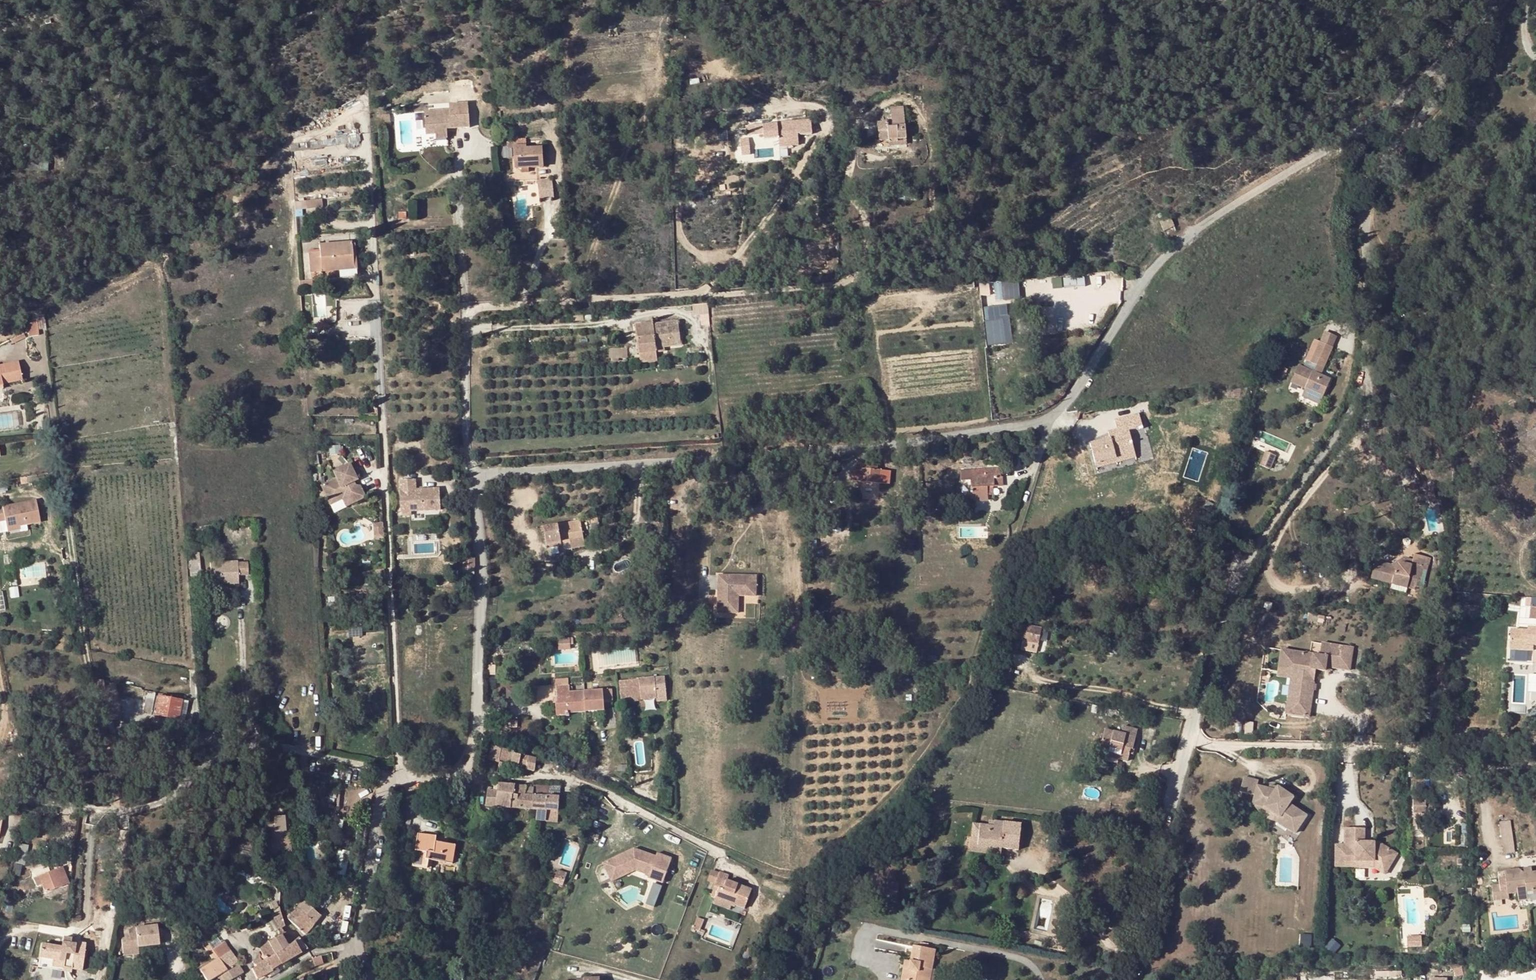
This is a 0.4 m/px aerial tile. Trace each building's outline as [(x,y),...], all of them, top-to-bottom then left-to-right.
[(446,110),(421,112),(424,135),(433,134),(444,133),(444,126),(467,124),(464,100),(446,102),(446,110)] [(888,122),(878,123),(879,142),(888,141),(906,140),(903,107),(892,108),(893,128),(888,128),(888,122)] [(809,120),(796,122),(797,136),(811,135),(809,120)] [(796,122),(777,123),(779,147),(798,145),(797,136),(796,122)] [(762,125),(748,127),(748,135),(763,134),(762,125)] [(906,147),(906,140),(888,141),(889,148),(906,147)] [(526,147),(516,147),(516,169),(541,168),(541,150),(526,150),(526,147)] [(549,180),(538,180),(539,189),(550,189),(549,180)] [(908,189),(898,189),(899,202),(917,202),(917,193),(908,193),(908,189)] [(296,210),(325,208),(324,199),(296,201),(296,210)] [(1170,219),(1161,223),(1165,231),(1174,227),(1170,219)] [(319,253),(309,253),(311,280),(353,278),(351,243),(319,246),(319,253)] [(1020,280),(996,281),(997,301),(1021,299),(1020,280)] [(1011,305),(987,307),(990,346),(1014,345),(1011,305)] [(45,328),(43,314),(35,315),(37,329),(45,328)] [(654,338),(638,339),(639,355),(656,353),(655,348),(678,345),(676,324),(653,327),(654,338)] [(637,329),(638,339),(654,338),(653,327),(637,329)] [(1333,347),(1320,341),(1316,349),(1311,361),(1311,362),(1317,365),(1323,368),(1333,347)] [(1311,361),(1316,349),(1312,347),(1307,359),(1311,361)] [(611,359),(619,359),(619,357),(628,358),(628,349),(611,349),(611,359)] [(1,384),(21,381),(17,362),(0,365),(0,384),(1,384)] [(1323,368),(1317,365),(1314,372),(1320,375),(1323,368)] [(1314,372),(1298,366),(1291,382),(1305,389),(1304,390),(1322,398),(1330,379),(1320,375),(1314,372)] [(1285,374),(1279,370),(1274,377),(1280,381),(1285,374)] [(1322,398),(1304,390),(1302,396),(1320,404),(1322,398)] [(1089,445),(1094,467),(1115,462),(1114,457),(1133,452),(1128,433),(1140,430),(1137,416),(1114,421),(1116,431),(1107,434),(1108,440),(1089,445)] [(1270,469),(1276,455),(1266,451),(1260,465),(1270,469)] [(1115,462),(1094,467),(1095,470),(1135,461),(1133,452),(1114,457),(1115,462)] [(340,495),(343,500),(345,504),(352,500),(354,504),(366,498),(360,487),(355,486),(352,488),(350,485),(354,482),(357,481),(353,474),(348,465),(334,473),(337,479),(321,487),(328,501),(340,495)] [(858,488),(877,488),(877,473),(876,473),(876,466),(863,466),(864,467),(857,467),(857,473),(850,473),(850,487),(859,487),(858,488)] [(971,469),(972,498),(980,498),(980,501),(987,501),(987,496),(987,486),(991,486),(997,486),(997,477),(997,468),(995,468),(987,469),(971,469)] [(755,480),(757,495),(771,493),(769,478),(755,480)] [(415,480),(400,481),(401,491),(400,491),(401,507),(411,507),(411,512),(441,510),(440,489),(416,490),(415,480)] [(1416,496),(1414,489),(1405,492),(1406,498),(1416,496)] [(771,493),(757,495),(758,502),(772,500),(771,493)] [(340,495),(328,501),(331,507),(343,500),(340,495)] [(352,500),(345,504),(347,508),(354,504),(352,500)] [(7,528),(20,526),(39,523),(36,501),(0,507),(0,521),(2,521),(1,515),(4,515),(7,528)] [(411,507),(401,507),(401,517),(411,516),(411,512),(411,507)] [(553,523),(554,539),(569,538),(578,537),(592,536),(592,520),(553,523)] [(383,522),(375,523),(375,538),(378,538),(378,533),(383,532),(383,522)] [(643,529),(652,542),(658,538),(649,524),(643,529)] [(592,536),(578,537),(579,542),(579,546),(593,545),(592,536)] [(1167,540),(1164,549),(1172,553),(1176,544),(1174,543),(1176,539),(1170,536),(1168,541),(1167,540)] [(1105,551),(1097,545),(1094,550),(1102,556),(1105,551)] [(1428,558),(1414,554),(1413,561),(1404,559),(1404,560),(1404,563),(1403,563),(1400,564),(1398,565),(1396,567),(1395,570),(1374,565),(1371,579),(1391,584),(1407,588),(1414,590),(1415,587),(1423,589),(1424,586),(1423,586),(1428,565),(1426,565),(1428,558)] [(463,558),(463,570),(474,570),(474,569),(474,558),(463,558)] [(1391,565),(1375,561),(1374,565),(1395,570),(1396,567),(1398,565),(1400,564),(1403,563),(1404,563),(1404,560),(1401,559),(1391,565)] [(190,561),(191,577),(200,577),(199,560),(190,561)] [(1107,568),(1089,561),(1086,571),(1093,574),(1103,578),(1107,568)] [(211,563),(212,585),(235,584),(235,563),(211,563)] [(243,564),(235,565),(235,575),(243,575),(243,564)] [(1103,578),(1093,574),(1091,580),(1101,584),(1103,578)] [(756,576),(718,575),(717,613),(737,613),(738,596),(755,596),(756,576)] [(1407,588),(1391,584),(1390,589),(1406,593),(1407,588)] [(1535,619),(1535,597),(1526,597),(1526,619),(1535,619)] [(1437,599),(1429,598),(1427,609),(1435,610),(1437,599)] [(1041,628),(1016,623),(1013,636),(1023,638),(1022,640),(1038,644),(1041,628)] [(1506,635),(1504,655),(1522,657),(1522,652),(1535,653),(1535,635),(1524,634),(1524,637),(1506,635)] [(1319,655),(1310,654),(1289,651),(1286,670),(1299,672),(1294,704),(1287,703),(1285,714),(1308,717),(1316,670),(1325,671),(1326,662),(1350,665),(1353,648),(1321,643),(1319,655)] [(1286,670),(1289,651),(1281,650),(1277,677),(1290,679),(1287,703),(1294,704),(1299,672),(1286,670)] [(1350,665),(1326,662),(1325,671),(1330,672),(1331,668),(1349,671),(1350,665)] [(1011,669),(1002,668),(1000,677),(1009,679),(1011,669)] [(654,677),(655,698),(665,698),(663,676),(654,677)] [(654,677),(619,679),(620,700),(632,700),(655,698),(654,677)] [(99,688),(105,687),(104,680),(97,679),(99,688)] [(570,712),(588,711),(587,691),(569,692),(569,686),(558,686),(558,701),(556,701),(556,716),(570,715),(570,712)] [(595,691),(587,691),(588,711),(603,710),(603,703),(611,703),(611,690),(595,691)] [(158,695),(154,713),(179,719),(182,700),(158,695)] [(182,700),(179,719),(184,720),(188,701),(182,700)] [(124,728),(123,731),(139,735),(141,724),(124,721),(121,721),(120,727),(124,728)] [(1138,730),(1123,726),(1121,734),(1105,730),(1100,750),(1120,755),(1119,759),(1128,761),(1130,754),(1131,749),(1133,749),(1138,730)] [(492,746),(489,761),(499,763),(500,760),(502,747),(501,747),(492,746)] [(502,747),(500,760),(511,763),(513,752),(514,749),(502,747)] [(1099,754),(1119,759),(1120,755),(1100,750),(1099,754)] [(513,752),(511,763),(519,765),(521,754),(513,752)] [(535,768),(536,757),(521,754),(519,765),(526,766),(526,770),(533,772),(533,769),(535,769),(535,768)] [(1257,781),(1243,777),(1240,792),(1254,796),(1256,786),(1257,781)] [(532,787),(531,796),(547,797),(548,785),(532,784),(532,787)] [(510,807),(529,809),(530,809),(531,796),(524,795),(525,787),(514,786),(513,792),(511,792),(510,807)] [(1293,797),(1277,787),(1275,790),(1268,789),(1256,786),(1254,796),(1252,804),(1263,807),(1279,817),(1276,822),(1295,834),(1307,816),(1289,804),(1293,797)] [(486,806),(497,806),(498,791),(494,791),(488,790),(486,806)] [(498,791),(497,806),(510,807),(511,792),(505,792),(498,791)] [(530,809),(536,810),(546,811),(547,797),(531,796),(530,809)] [(547,797),(546,811),(548,811),(547,816),(547,818),(554,819),(556,816),(558,798),(547,797)] [(1425,813),(1425,799),(1413,800),(1413,814),(1425,813)] [(1279,817),(1263,807),(1252,804),(1254,807),(1256,810),(1260,813),(1267,819),(1276,822),(1279,817)] [(269,833),(269,841),(272,841),(272,851),(291,850),(290,837),(285,837),(285,830),(287,830),(287,814),(275,814),(276,812),(266,812),(266,830),(267,830),(277,830),(276,833),(269,833)] [(1513,820),(1502,821),(1504,853),(1516,852),(1513,820)] [(1021,824),(995,821),(994,826),(989,825),(973,824),(972,838),(978,839),(978,846),(1001,848),(1018,850),(1021,824)] [(1374,842),(1364,842),(1364,828),(1344,828),(1344,845),(1335,845),(1335,863),(1366,863),(1368,861),(1377,862),(1388,868),(1397,854),(1382,844),(1374,844),(1374,842)] [(277,830),(267,830),(267,841),(269,841),(269,833),(276,833),(277,830)] [(418,834),(413,866),(427,868),(429,859),(452,863),(454,853),(455,845),(435,842),(436,837),(418,834)] [(1001,848),(978,846),(978,839),(972,838),(970,852),(1001,855),(1001,848)] [(655,853),(633,845),(632,849),(627,851),(626,849),(605,858),(611,871),(626,864),(634,867),(648,872),(647,875),(661,880),(671,856),(656,850),(655,853)] [(611,871),(605,858),(602,860),(610,878),(627,870),(634,867),(626,864),(611,871)] [(1377,862),(1368,861),(1366,863),(1335,863),(1335,867),(1373,867),(1385,874),(1388,868),(1377,862)] [(895,882),(897,864),(890,863),(887,882),(895,882)] [(32,870),(35,878),(49,871),(46,864),(32,870)] [(61,866),(57,867),(64,884),(68,882),(61,866)] [(45,893),(64,884),(57,867),(49,871),(35,878),(33,878),(37,887),(41,884),(45,893)] [(706,879),(714,882),(719,871),(710,868),(706,879)] [(1524,873),(1518,869),(1504,871),(1505,879),(1499,880),(1499,884),(1491,885),(1493,901),(1509,899),(1508,894),(1517,893),(1518,901),(1527,900),(1526,892),(1533,890),(1533,894),(1535,893),(1535,872),(1531,872),(1524,873)] [(719,871),(714,882),(709,894),(714,896),(731,903),(743,908),(750,890),(725,879),(727,875),(719,871)] [(559,872),(555,882),(563,885),(567,874),(559,872)] [(886,894),(887,882),(878,880),(877,893),(886,894)] [(896,903),(899,883),(895,882),(887,882),(886,894),(885,901),(896,903)] [(731,903),(714,896),(712,903),(727,909),(731,903)] [(310,908),(317,914),(321,910),(326,903),(319,897),(318,899),(311,906),(310,907),(310,908)] [(301,904),(288,918),(297,926),(305,934),(309,929),(320,917),(317,914),(310,908),(310,907),(303,902),(301,904)] [(691,928),(696,930),(698,927),(701,918),(696,916),(691,928)] [(160,926),(140,925),(139,943),(160,944),(160,926)] [(133,949),(133,934),(124,933),(124,949),(133,949)] [(260,949),(266,959),(275,954),(281,965),(297,956),(307,949),(299,937),(291,944),(285,933),(275,939),(267,944),(260,949)] [(43,943),(41,964),(65,966),(64,969),(74,971),(74,967),(84,968),(87,941),(76,940),(76,942),(71,941),(72,936),(64,935),(63,945),(43,943)] [(1310,945),(1310,935),(1301,935),(1301,944),(1310,945)] [(1421,936),(1404,937),(1405,947),(1421,946),(1421,936)] [(223,942),(212,950),(218,959),(219,959),(230,951),(223,942)] [(1071,953),(1072,944),(1069,943),(1069,944),(1059,942),(1057,950),(1071,953)] [(209,946),(205,948),(213,962),(216,961),(218,959),(212,950),(212,949),(209,945),(209,946)] [(935,950),(914,946),(911,961),(910,961),(909,970),(904,969),(902,979),(924,979),(926,969),(932,970),(935,950)] [(266,959),(260,949),(259,950),(256,960),(254,963),(255,965),(266,959)] [(252,969),(257,979),(281,965),(275,954),(266,959),(255,965),(256,967),(252,969)] [(208,979),(212,979),(217,977),(228,970),(227,970),(222,962),(219,959),(218,959),(216,961),(213,962),(202,969),(208,979)] [(238,963),(227,970),(228,970),(233,979),(234,978),(239,975),(243,972),(238,963)] [(932,970),(926,969),(924,979),(930,979),(932,970)] [(233,979),(228,970),(217,977),(219,979),(230,979),(233,979)]
